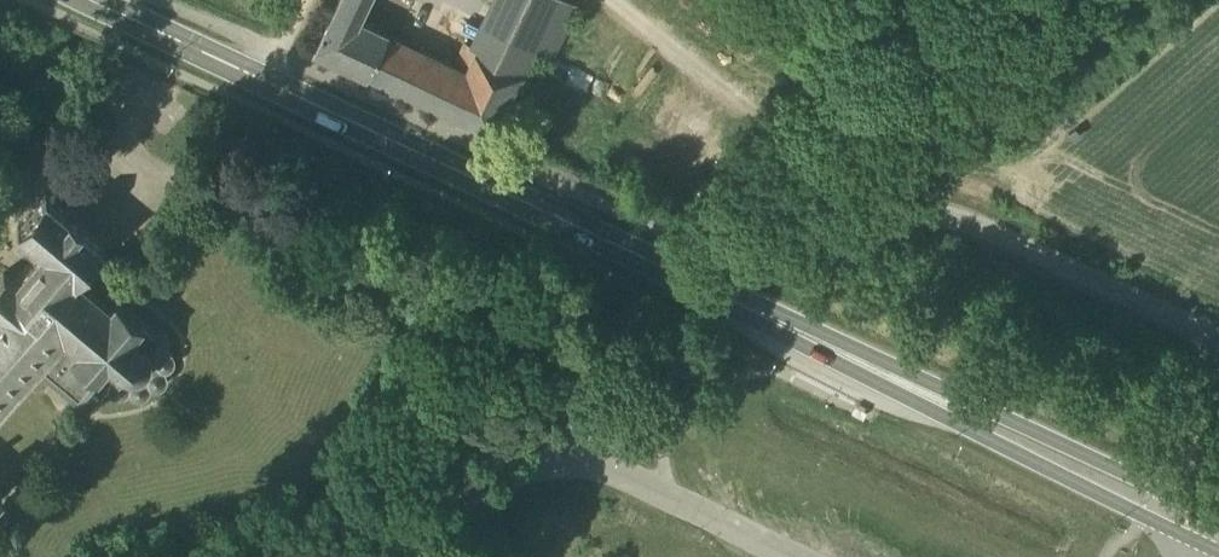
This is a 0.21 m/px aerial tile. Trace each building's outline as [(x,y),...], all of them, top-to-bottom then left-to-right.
[(357,18),(366,0),(337,0),(313,50),(494,136),(536,50),(553,58),(580,4),(571,0),(489,0),(468,43),(476,47),(463,71),(357,18)] [(39,362),(90,405),(108,382),(117,390),(127,395),(139,396),(150,394),(160,388),(167,379),(172,369),(172,357),(169,346),(163,337),(154,330),(115,296),(109,302),(77,274),(104,243),(45,192),(16,226),(41,247),(14,279),(4,271),(0,275),(0,406),(39,362)]
